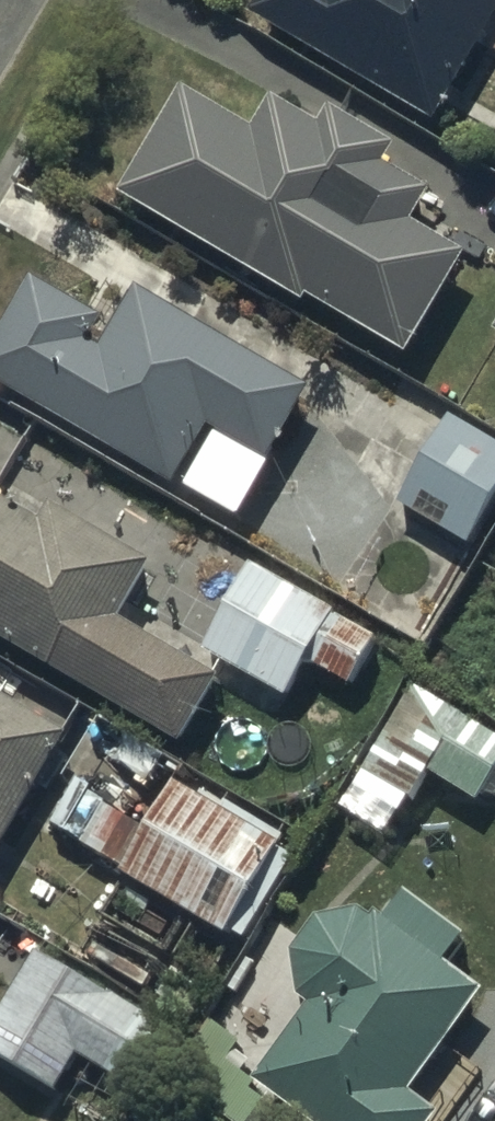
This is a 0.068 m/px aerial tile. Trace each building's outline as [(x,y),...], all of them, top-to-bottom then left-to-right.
[(250,27),(438,138),(494,42),(494,0),(266,0),(250,27)] [(190,96),(126,205),(318,317),(325,306),(417,360),(473,264),(422,235),(440,204),(397,179),(410,156),(341,116),(330,135),(284,108),(266,140),(190,96)] [(0,345),(0,394),(182,497),(214,440),(224,446),(191,504),(246,535),(322,402),(144,302),(111,361),(98,353),(112,328),(35,284),(0,345)] [(400,510),(472,555),(494,519),(494,447),(457,422),(400,510)] [(226,690),(126,632),(159,578),(59,517),(47,537),(0,508),(0,650),(184,760),(226,690)] [(257,569),(209,653),(294,701),(314,665),(356,689),(384,641),(257,569)] [(368,777),(420,808),(436,781),(489,812),(494,803),(494,739),(418,693),(368,777)] [(77,743),(4,700),(0,708),(0,872),(77,743)] [(80,789),(53,833),(246,952),(302,862),(183,788),(154,835),(80,789)] [(258,1092),(296,1120),(451,1120),(424,1100),(494,1007),(494,1000),(453,968),(471,944),(414,900),(391,930),(372,915),(326,926),(298,960),(303,1008),(315,1017),(258,1092)] [(0,1026),(0,1058),(67,1099),(88,1065),(144,1100),(183,1036),(46,952),(0,1026)]
